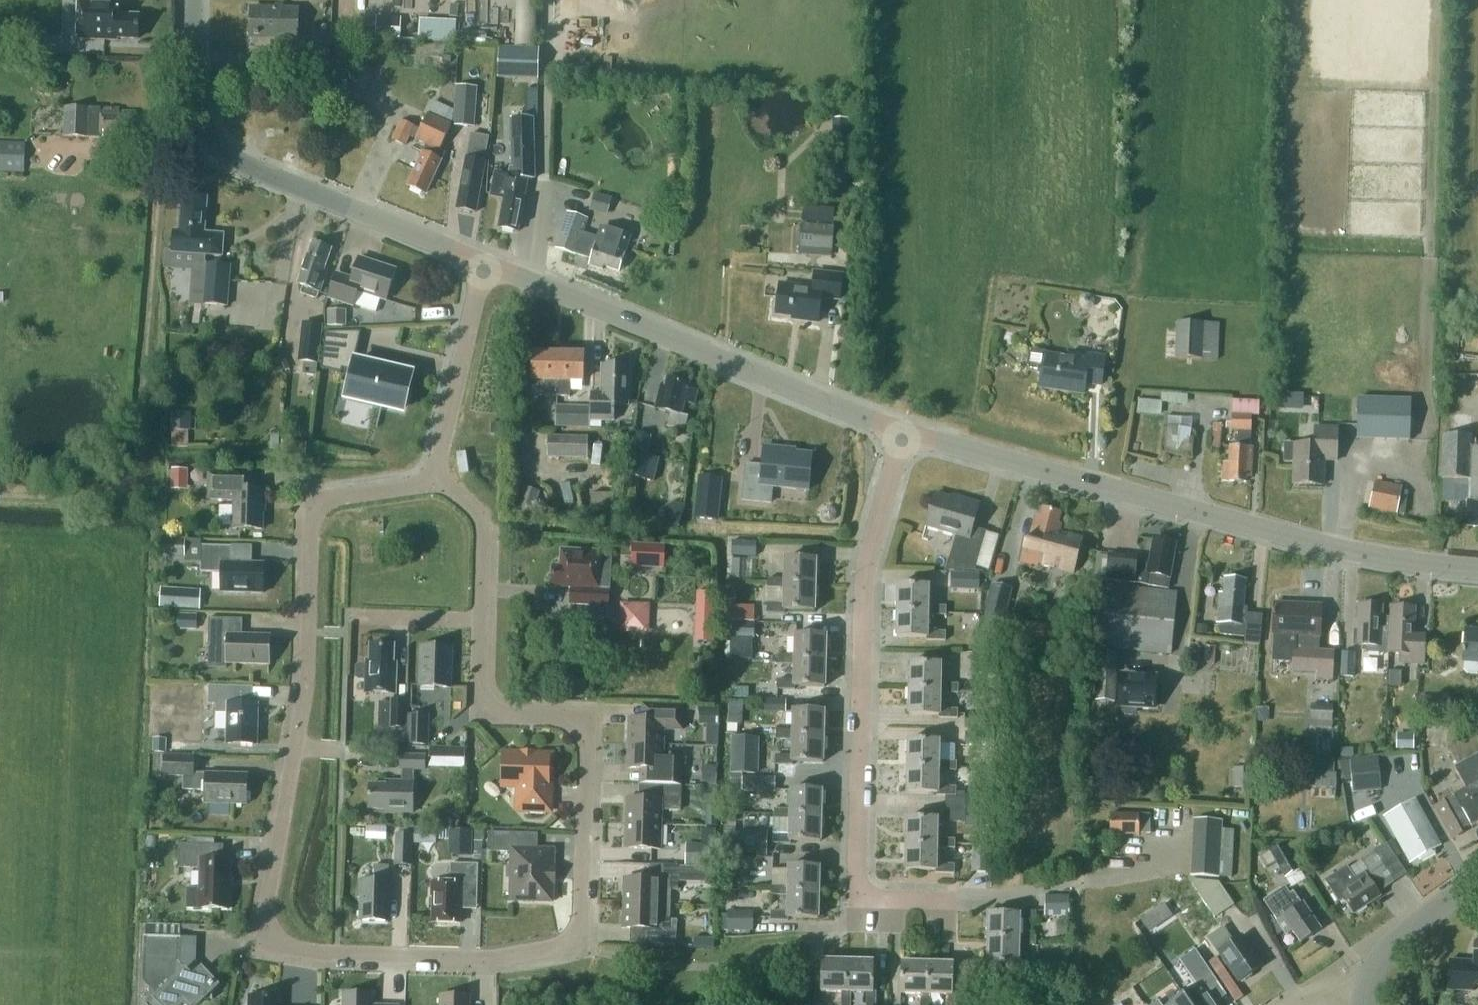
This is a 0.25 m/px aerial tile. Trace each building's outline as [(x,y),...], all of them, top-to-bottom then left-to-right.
[(77,38),(118,40),(118,37),(139,38),(139,15),(118,14),(119,1),(101,0),(78,0),(77,38)] [(250,37),(298,39),(298,9),(251,8),(250,37)] [(381,16),(382,37),(405,36),(404,15),(381,16)] [(459,40),(460,18),(424,17),(423,39),(459,40)] [(348,37),(358,27),(349,18),(339,29),(348,37)] [(538,79),(539,49),(499,47),(498,77),(538,79)] [(477,87),(457,85),(454,125),(474,127),(477,87)] [(67,110),(66,137),(89,137),(89,134),(100,134),(99,138),(125,138),(126,134),(135,134),(135,112),(92,111),(92,110),(67,110)] [(428,114),(421,128),(415,125),(415,127),(401,120),(392,139),(405,145),(409,136),(416,139),(426,144),(423,151),(414,170),(416,171),(409,186),(425,194),(432,179),(434,180),(442,161),(445,153),(440,151),(452,125),(428,114)] [(536,178),(535,117),(512,117),(513,167),(511,167),(509,175),(495,172),(495,176),(491,196),(505,199),(505,200),(502,202),(501,208),(502,211),(499,228),(518,232),(524,202),(529,178),(536,178)] [(847,138),(847,118),(835,118),(835,138),(847,138)] [(463,179),(457,208),(476,212),(482,183),(480,182),(484,160),(486,151),(488,137),(471,134),(465,167),(463,179)] [(25,172),(26,142),(0,141),(0,171),(25,172)] [(594,193),(589,209),(607,215),(612,198),(594,193)] [(173,252),(223,256),(224,234),(205,232),(208,198),(184,195),(181,230),(175,230),(173,252)] [(630,237),(601,228),(598,238),(583,233),(588,218),(568,212),(556,248),(576,254),(591,258),(589,265),(603,269),(604,266),(619,271),(625,253),(630,237)] [(800,247),(832,249),(833,226),(802,224),(800,247)] [(323,270),(331,249),(313,242),(302,272),(303,272),(299,284),(304,286),(301,294),(316,299),(319,292),(327,271),(323,270)] [(386,301),(396,270),(359,258),(352,278),(336,273),(328,297),(352,305),(357,291),(386,301)] [(231,265),(206,262),(202,303),(227,306),(231,265)] [(840,299),(843,276),(815,272),(813,288),(780,284),(776,314),(800,317),(799,320),(818,322),(822,297),(840,299)] [(1095,299),(1091,294),(1084,294),(1079,298),(1079,304),(1083,309),(1089,310),(1094,306),(1095,299)] [(329,310),(329,326),(343,326),(343,310),(329,310)] [(1175,357),(1218,359),(1219,322),(1204,321),(1204,323),(1176,321),(1175,357)] [(305,363),(303,374),(316,376),(318,364),(319,364),(323,324),(309,323),(305,363)] [(362,331),(325,332),(321,369),(342,373),(343,369),(352,371),(346,397),(403,410),(412,375),(355,361),(362,331)] [(1028,364),(1031,368),(1042,370),(1040,387),(1084,393),(1085,382),(1101,385),(1105,356),(1086,353),(1085,360),(1044,355),(1045,352),(1034,350),(1029,354),(1028,364)] [(544,396),(557,396),(558,353),(533,353),(532,380),(545,380),(544,396)] [(558,353),(557,396),(570,397),(571,381),(583,381),(584,354),(558,353)] [(629,365),(604,365),(602,365),(602,393),(591,393),(590,420),(590,427),(601,428),(602,420),(615,421),(615,405),(629,405),(629,365)] [(667,379),(665,386),(661,385),(655,409),(671,412),(668,426),(686,428),(689,416),(682,414),(685,402),(695,404),(698,390),(688,387),(689,384),(667,379)] [(1287,409),(1288,395),(1280,394),(1279,408),(1287,409)] [(1310,394),(1308,409),(1319,411),(1322,396),(1310,394)] [(1142,413),(1165,413),(1165,398),(1142,397),(1142,413)] [(1374,440),(1375,400),(1359,399),(1358,439),(1374,440)] [(1233,400),(1232,414),(1252,415),(1259,415),(1259,401),(1233,400)] [(589,428),(589,407),(557,407),(556,427),(589,428)] [(1251,476),(1253,447),(1251,447),(1252,415),(1232,414),(1231,430),(1239,430),(1238,446),(1230,446),(1229,463),(1224,462),(1223,480),(1246,481),(1246,476),(1251,476)] [(173,431),(189,431),(189,417),(173,417),(173,431)] [(491,435),(503,435),(503,423),(491,422),(491,435)] [(1163,450),(1188,454),(1192,428),(1167,425),(1163,450)] [(1336,460),(1338,428),(1316,427),(1315,444),(1285,443),(1284,463),(1294,464),(1293,484),(1323,485),(1324,460),(1336,460)] [(660,459),(647,455),(652,436),(639,432),(633,452),(637,453),(631,476),(654,482),(660,459)] [(1468,508),(1468,526),(1477,527),(1477,446),(1472,446),(1472,434),(1444,433),(1442,477),(1444,478),(1443,500),(1467,501),(1467,503),(1468,503),(1468,508)] [(588,458),(588,437),(549,437),(548,458),(588,458)] [(282,442),(282,452),(305,454),(306,444),(282,442)] [(747,463),(746,463),(743,499),(771,502),(772,486),(808,490),(812,454),(794,453),(782,451),(782,449),(764,447),(762,465),(761,477),(746,475),(747,463)] [(189,482),(189,470),(173,469),(173,481),(189,482)] [(252,474),(237,474),(208,473),(208,499),(234,500),(233,528),(263,529),(263,503),(266,503),(266,489),(251,489),(252,474)] [(716,519),(720,479),(701,477),(696,517),(716,519)] [(1369,507),(1397,512),(1402,487),(1374,481),(1369,507)] [(519,507),(532,511),(537,494),(524,490),(519,507)] [(598,490),(597,514),(617,515),(618,491),(598,490)] [(975,570),(986,532),(973,528),(979,504),(962,499),(961,501),(935,494),(926,526),(961,535),(955,554),(951,553),(946,569),(975,570)] [(689,505),(666,501),(662,522),(686,526),(689,505)] [(836,516),(837,515),(836,513),(836,512),(835,510),(834,509),(833,508),(831,507),(830,507),(828,507),(827,507),(825,508),(824,508),(823,509),(822,511),(821,512),(821,514),(821,515),(821,516),(821,518),(822,519),(823,521),(824,522),(826,522),(827,523),(829,523),(830,523),(832,522),(833,521),(834,520),(835,519),(836,517),(836,516)] [(1020,562),(1038,567),(1039,564),(1055,568),(1055,567),(1060,568),(1060,569),(1075,573),(1084,537),(1060,531),(1061,524),(1058,523),(1061,512),(1043,508),(1040,517),(1035,516),(1029,542),(1025,541),(1025,539),(1024,539),(1018,562),(1019,563),(1020,562)] [(1151,565),(1136,562),(1137,556),(1109,553),(1106,579),(1134,582),(1147,584),(1147,585),(1169,588),(1171,578),(1174,558),(1171,557),(1174,542),(1155,539),(1151,565)] [(185,540),(161,540),(160,557),(185,557),(185,540)] [(201,562),(201,571),(222,572),(221,592),(263,593),(264,563),(232,562),(232,546),(201,545),(202,541),(185,540),(185,557),(185,561),(201,562)] [(731,554),(754,556),(755,544),(731,543),(731,554)] [(665,546),(633,544),(632,564),(664,566),(665,546)] [(576,604),(582,604),(610,605),(611,589),(608,589),(599,589),(600,573),(601,552),(580,551),(581,550),(563,549),(562,566),(554,566),(553,585),(571,586),(576,586),(576,604)] [(816,586),(816,585),(816,559),(785,558),(785,579),(768,578),(768,588),(784,588),(785,585),(816,586)] [(979,591),(980,573),(951,573),(951,590),(979,591)] [(1245,643),(1260,644),(1262,614),(1243,613),(1246,580),(1225,578),(1224,593),(1220,593),(1217,622),(1221,623),(1220,634),(1246,637),(1245,643)] [(982,629),(1000,635),(1013,589),(991,582),(985,607),(982,629)] [(815,611),(816,586),(785,585),(784,588),(784,604),(768,603),(767,613),(785,613),(785,610),(815,611)] [(898,585),(897,611),(928,611),(928,615),(946,615),(946,610),(946,606),(928,605),(929,585),(898,585)] [(1092,645),(1168,653),(1171,653),(1177,593),(1097,585),(1092,645)] [(161,589),(160,607),(178,608),(179,591),(161,589)] [(654,631),(655,602),(624,601),(623,630),(654,631)] [(1273,656),(1293,657),(1292,670),(1317,671),(1316,677),(1331,678),(1333,652),(1318,651),(1319,636),(1320,636),(1322,606),(1274,603),(1273,633),(1274,633),(1273,656)] [(1366,652),(1389,653),(1391,618),(1382,617),(1382,605),(1360,604),(1358,630),(1354,630),(1353,645),(1366,645),(1366,652)] [(754,621),(754,605),(730,605),(730,621),(754,621)] [(1391,618),(1389,653),(1400,653),(1400,662),(1424,664),(1425,635),(1413,635),(1415,607),(1392,606),(1391,618)] [(928,615),(928,611),(897,611),(897,636),(927,637),(927,640),(946,640),(946,631),(928,631),(928,615)] [(178,629),(197,629),(198,614),(179,613),(178,629)] [(1082,631),(1084,615),(1071,613),(1069,630),(1082,631)] [(713,642),(713,618),(699,617),(699,641),(713,642)] [(227,646),(227,663),(270,664),(270,635),(242,635),(243,619),(209,618),(208,646),(227,646)] [(755,638),(756,622),(731,621),(730,637),(755,638)] [(1055,641),(1056,622),(1029,621),(1029,640),(1055,641)] [(1207,634),(1209,625),(1198,623),(1196,632),(1207,634)] [(1464,660),(1463,668),(1467,672),(1477,673),(1477,672),(1477,631),(1466,630),(1464,660)] [(778,663),(795,664),(795,660),(826,661),(826,635),(795,634),(795,655),(778,654),(778,659),(778,663)] [(366,692),(396,693),(396,671),(393,671),(394,645),(370,645),(370,661),(367,661),(366,664),(359,664),(356,667),(356,676),(359,679),(366,679),(366,692)] [(421,646),(420,686),(450,687),(452,647),(421,646)] [(1095,700),(1114,701),(1118,652),(1098,651),(1095,700)] [(1341,676),(1353,676),(1354,652),(1342,652),(1341,676)] [(826,661),(795,660),(795,664),(794,680),(778,679),(778,689),(795,689),(795,686),(825,687),(826,661)] [(909,688),(940,689),(940,693),(958,693),(958,688),(958,684),(940,683),(941,663),(910,662),(909,688)] [(1138,706),(1155,707),(1156,677),(1120,675),(1118,705),(1121,705),(1122,710),(1125,714),(1133,715),(1136,711),(1138,706)] [(238,703),(239,686),(209,685),(209,704),(216,704),(216,713),(228,713),(227,743),(257,744),(258,704),(238,703)] [(749,688),(733,688),(733,698),(749,698),(749,688)] [(909,688),(909,714),(939,715),(939,718),(958,718),(958,709),(940,708),(940,693),(940,689),(909,688)] [(763,699),(763,711),(767,711),(786,712),(786,700),(763,699)] [(407,700),(391,700),(391,702),(391,728),(407,728),(407,700)] [(629,719),(628,743),(664,744),(665,729),(683,730),(683,706),(642,705),(641,719),(629,719)] [(703,723),(712,724),(711,744),(722,744),(723,706),(703,706),(703,723)] [(1333,720),(1334,706),(1311,706),(1310,720),(1333,720)] [(824,737),(824,736),(824,711),(793,710),(793,730),(776,729),(776,739),(793,739),(793,736),(824,737)] [(408,715),(407,745),(428,746),(429,716),(408,715)] [(823,762),(824,737),(793,736),(793,739),(792,755),(776,755),(776,764),(793,764),(793,761),(823,762)] [(1415,738),(1397,737),(1397,748),(1415,749),(1415,738)] [(1461,780),(1465,789),(1466,789),(1477,811),(1477,737),(1451,751),(1458,766),(1454,768),(1461,780)] [(154,738),(154,752),(164,752),(164,738),(154,738)] [(756,740),(732,740),(731,776),(755,776),(756,740)] [(939,766),(939,770),(957,770),(957,766),(957,761),(939,761),(939,741),(908,740),(908,766),(939,766)] [(639,783),(681,785),(682,760),(664,759),(664,744),(628,743),(628,768),(639,768),(639,783)] [(1353,756),(1353,748),(1341,748),(1341,756),(1353,756)] [(430,749),(430,765),(442,766),(442,750),(430,749)] [(550,786),(553,786),(554,753),(535,752),(535,755),(504,754),(503,775),(501,777),(510,787),(512,785),(519,785),(519,809),(549,810),(550,786)] [(248,774),(195,773),(195,755),(163,754),(162,775),(182,776),(182,789),(206,790),(205,803),(247,804),(248,774)] [(385,812),(413,813),(414,781),(413,781),(413,769),(425,770),(425,756),(401,755),(401,769),(403,769),(403,781),(386,781),(386,785),(370,784),(369,808),(385,809),(385,812)] [(1351,780),(1352,793),(1381,790),(1378,758),(1337,761),(1345,780),(1351,780)] [(717,781),(718,766),(706,765),(706,781),(717,781)] [(907,792),(937,792),(937,795),(956,796),(956,786),(938,786),(939,770),(939,766),(908,766),(907,792)] [(1249,785),(1249,768),(1238,768),(1237,785),(1249,785)] [(743,779),(743,792),(775,793),(775,779),(743,779)] [(1477,825),(1477,811),(1466,789),(1465,789),(1461,780),(1449,786),(1454,796),(1453,796),(1454,797),(1435,808),(1452,839),(1472,828),(1477,825)] [(627,799),(626,823),(662,824),(662,809),(680,810),(681,786),(653,785),(653,799),(627,799)] [(704,802),(716,802),(716,788),(704,788),(704,802)] [(821,817),(821,816),(822,790),(791,789),(791,809),(774,809),(774,818),(790,818),(790,816),(821,817)] [(967,791),(967,807),(990,807),(990,792),(967,791)] [(1435,848),(1440,845),(1415,799),(1385,816),(1410,862),(1418,858),(1421,860),(1435,852),(1435,848)] [(146,803),(146,811),(155,811),(155,803),(146,803)] [(965,808),(965,825),(994,825),(994,808),(965,808)] [(1151,833),(1150,814),(1139,813),(1139,814),(1110,814),(1110,834),(1140,834),(1140,833),(1151,833)] [(821,841),(821,817),(790,816),(790,818),(790,834),(773,834),(773,843),(791,844),(791,841),(821,841)] [(955,848),(955,844),(955,839),(937,839),(938,818),(907,818),(906,844),(937,845),(937,848),(955,848)] [(1190,875),(1219,877),(1222,820),(1193,819),(1190,875)] [(662,824),(626,823),(625,848),(661,849),(662,824)] [(423,828),(415,827),(414,843),(422,843),(423,828)] [(451,830),(450,854),(472,855),(473,831),(451,830)] [(511,899),(552,901),(553,850),(516,849),(516,833),(488,832),(488,851),(513,852),(511,899)] [(394,864),(411,865),(413,834),(396,833),(394,864)] [(741,833),(740,855),(767,855),(767,833),(741,833)] [(224,845),(179,843),(179,867),(201,868),(200,888),(188,887),(187,907),(229,909),(230,860),(224,860),(224,845)] [(1406,873),(1386,843),(1361,860),(1381,890),(1406,873)] [(937,848),(937,845),(906,844),(906,869),(936,870),(935,873),(955,873),(955,864),(937,864),(937,848)] [(972,872),(989,872),(990,847),(972,847),(972,872)] [(1288,847),(1269,849),(1285,878),(1301,869),(1288,847)] [(685,864),(714,865),(715,851),(686,850),(685,864)] [(478,864),(451,863),(451,883),(432,882),(432,896),(433,896),(432,922),(460,923),(461,888),(477,889),(478,864)] [(624,879),(623,903),(660,904),(660,889),(678,890),(679,865),(651,864),(650,879),(624,879)] [(388,881),(389,866),(375,866),(374,881),(358,880),(357,897),(361,897),(360,920),(388,921),(390,881),(388,881)] [(819,893),(819,892),(820,867),(789,866),(788,886),(772,885),(772,895),(788,895),(788,892),(819,893)] [(1347,866),(1324,881),(1339,902),(1344,899),(1354,914),(1381,896),(1365,872),(1356,879),(1349,869),(1349,868),(1347,866)] [(1189,879),(1215,917),(1234,904),(1219,882),(1189,879)] [(1192,883),(1167,900),(1206,960),(1219,951),(1240,981),(1262,966),(1242,936),(1232,942),(1192,883)] [(1285,887),(1274,894),(1279,901),(1278,902),(1287,914),(1277,921),(1287,935),(1293,931),(1301,943),(1320,929),(1303,903),(1302,904),(1293,891),(1290,894),(1285,887)] [(818,918),(819,893),(788,892),(788,895),(788,911),(771,911),(771,920),(788,920),(788,917),(818,918)] [(1045,896),(1045,916),(1068,916),(1069,896),(1045,896)] [(660,904),(623,903),(623,928),(649,929),(648,943),(676,944),(677,920),(659,919),(660,904)] [(1150,931),(1171,916),(1164,905),(1142,920),(1150,931)] [(727,930),(753,930),(753,910),(727,910),(727,930)] [(989,913),(988,939),(988,940),(1019,941),(1019,936),(1020,920),(1036,920),(1036,911),(1019,911),(1019,914),(989,913)] [(1068,935),(1068,920),(1057,920),(1057,934),(1068,935)] [(178,961),(178,938),(181,938),(181,937),(148,936),(147,979),(161,995),(150,1004),(179,1004),(184,1000),(189,1004),(196,1004),(203,998),(211,999),(213,999),(213,989),(216,986),(213,982),(213,974),(205,974),(202,971),(194,978),(178,961)] [(1036,936),(1019,936),(1019,941),(988,940),(988,965),(1018,965),(1019,945),(1035,946),(1036,936)] [(714,948),(714,938),(704,938),(704,948),(714,948)] [(1473,961),(1453,960),(1452,988),(1473,989),(1473,986),(1477,986),(1477,953),(1474,953),(1473,961)] [(848,961),(822,960),(821,991),(841,992),(841,1004),(850,1004),(851,992),(848,992),(849,961),(848,961)] [(849,961),(848,992),(851,992),(867,993),(866,1004),(876,1004),(876,992),(873,992),(874,962),(849,961)] [(931,994),(927,994),(928,963),(902,962),(901,993),(921,994),(921,1004),(930,1004),(931,994)] [(928,963),(927,994),(931,994),(947,995),(946,1004),(956,1004),(956,994),(953,994),(954,964),(928,963)] [(1183,994),(1191,1004),(1219,1004),(1211,992),(1221,986),(1207,966),(1197,972),(1203,981),(1183,994)] [(344,993),(343,1004),(372,1004),(372,994),(344,993)] [(1183,994),(1167,1004),(1191,1004),(1183,994)] [(469,996),(441,996),(440,1004),(469,1004),(469,996)] [(249,1004),(280,1004),(280,997),(249,997),(249,1004)]
